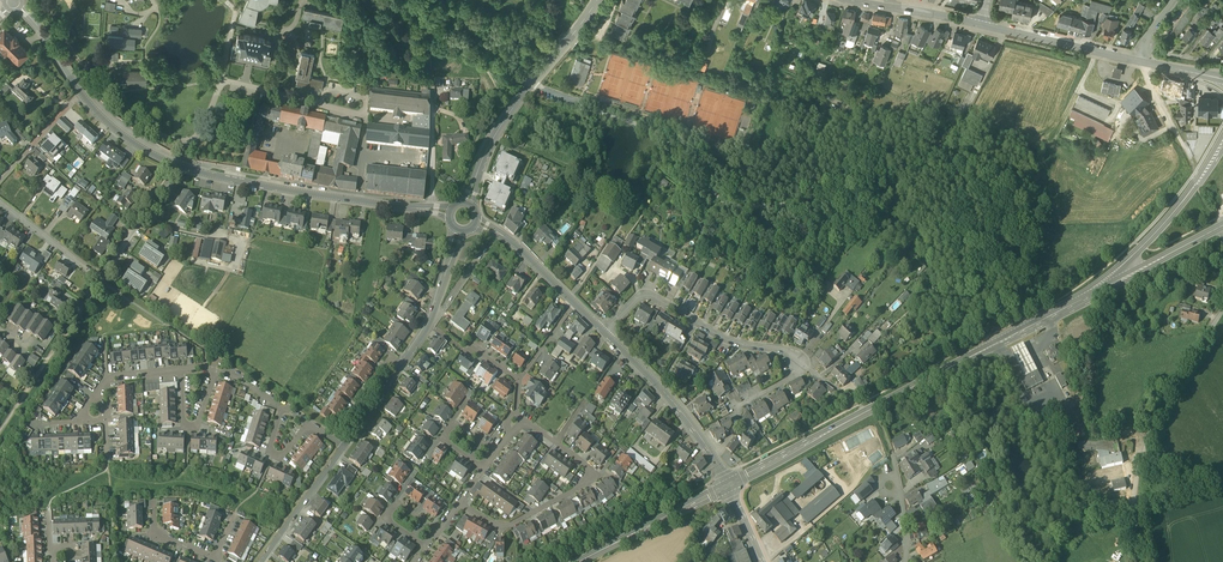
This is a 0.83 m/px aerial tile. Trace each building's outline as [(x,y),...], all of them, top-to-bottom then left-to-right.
[(254,25),(258,8),(261,7),(267,3),(269,0),(247,0),(238,19),(254,25)] [(622,38),(624,33),(626,34),(630,27),(632,28),(632,27),(627,25),(629,21),(630,22),(634,14),(636,15),(636,14),(633,13),(633,12),(631,11),(633,8),(635,8),(639,0),(622,0),(619,6),(622,8),(620,13),(618,12),(615,19),(618,21),(616,26),(614,25),(611,32),(622,38)] [(807,17),(815,2),(810,0),(801,0),(797,7),(804,11),(802,15),(807,17)] [(1013,8),(1015,0),(1000,0),(1000,1),(999,6),(1013,8)] [(1020,0),(1015,0),(1013,8),(1012,14),(1030,18),(1033,2),(1020,0)] [(1050,14),(1054,9),(1040,0),(1037,0),(1035,5),(1050,14)] [(1086,19),(1095,21),(1098,10),(1104,12),(1100,18),(1104,20),(1107,16),(1113,5),(1095,0),(1091,0),(1090,5),(1085,3),(1082,13),(1087,14),(1086,19)] [(1134,11),(1139,14),(1144,5),(1139,2),(1134,11)] [(1165,41),(1170,45),(1199,7),(1193,2),(1165,41)] [(105,10),(114,12),(115,5),(106,3),(105,10)] [(1199,13),(1202,15),(1208,7),(1204,4),(1197,12),(1199,13)] [(792,5),(788,14),(792,16),(796,7),(792,5)] [(848,36),(855,38),(858,32),(856,31),(859,20),(854,18),(854,17),(856,9),(845,7),(843,17),(848,18),(854,19),(850,29),(849,32),(848,36)] [(823,18),(833,21),(835,11),(826,8),(823,18)] [(343,17),(304,9),(302,18),(309,19),(309,23),(307,23),(307,24),(320,26),(320,24),(325,25),(324,27),(341,30),(343,17)] [(872,18),(885,21),(887,14),(878,12),(873,11),(872,18)] [(1127,21),(1132,24),(1139,14),(1134,11),(1127,21)] [(1057,23),(1069,26),(1072,15),(1063,12),(1059,14),(1057,23)] [(1193,20),(1196,22),(1202,15),(1199,13),(1197,12),(1192,19),(1193,20)] [(898,15),(897,23),(906,25),(908,17),(898,15)] [(1091,33),(1095,21),(1086,19),(1072,15),(1069,26),(1091,33)] [(1102,29),(1105,29),(1106,25),(1115,27),(1116,24),(1117,24),(1119,19),(1107,16),(1104,20),(1101,25),(1103,25),(1102,29)] [(845,27),(846,28),(850,29),(854,19),(848,18),(845,27)] [(908,25),(906,25),(897,23),(895,31),(906,33),(908,25)] [(914,37),(921,41),(927,29),(928,27),(920,23),(915,34),(913,37),(914,37)] [(866,38),(872,40),(875,33),(876,33),(877,34),(879,27),(870,24),(865,37),(865,38),(866,38)] [(931,38),(939,42),(943,34),(945,30),(936,25),(933,32),(930,38),(931,38)] [(1113,36),(1115,27),(1106,25),(1105,29),(1103,34),(1113,36)] [(1183,35),(1190,40),(1195,33),(1193,31),(1195,29),(1191,25),(1183,35)] [(1121,38),(1129,40),(1132,29),(1123,27),(1121,38)] [(1213,38),(1217,41),(1222,34),(1217,30),(1215,28),(1212,32),(1213,33),(1214,32),(1216,33),(1215,34),(1216,34),(1213,38)] [(18,64),(21,62),(29,54),(18,43),(19,42),(14,36),(13,38),(5,29),(1,33),(0,33),(0,46),(1,47),(0,47),(1,48),(6,53),(7,54),(8,54),(18,64)] [(142,30),(124,29),(123,38),(108,37),(107,46),(134,48),(135,37),(141,37),(142,30)] [(925,41),(927,38),(930,31),(927,29),(921,41),(924,43),(925,41)] [(1200,40),(1207,45),(1213,38),(1216,34),(1215,34),(1216,33),(1214,32),(1213,33),(1212,32),(1209,29),(1200,40)] [(952,43),(958,44),(958,42),(965,43),(965,40),(967,33),(966,33),(955,30),(953,37),(952,43)] [(915,34),(913,33),(909,32),(906,39),(910,40),(912,41),(914,37),(913,37),(915,34)] [(260,61),(268,63),(271,53),(268,53),(271,41),(265,40),(266,39),(257,38),(257,37),(251,36),(243,34),(243,35),(238,34),(236,42),(233,41),(231,54),(239,56),(240,53),(261,58),(260,61)] [(979,55),(989,59),(996,45),(985,40),(978,37),(974,47),(975,48),(972,52),(975,53),(979,55)] [(962,54),(965,43),(958,42),(958,44),(956,52),(961,54),(962,54)] [(874,57),(885,61),(890,46),(882,43),(880,47),(878,46),(874,57)] [(893,63),(900,65),(906,51),(899,48),(893,63)] [(962,62),(968,65),(969,65),(975,53),(972,52),(968,50),(966,56),(962,62)] [(110,52),(110,61),(118,60),(117,52),(110,52)] [(309,76),(314,54),(301,52),(296,77),(298,78),(296,84),(321,90),(323,79),(309,76)] [(940,62),(947,65),(950,58),(943,55),(940,62)] [(571,74),(574,76),(579,60),(576,59),(571,74)] [(705,70),(706,61),(696,59),(694,68),(705,70)] [(590,64),(579,60),(574,76),(572,81),(579,84),(584,71),(587,72),(590,64)] [(983,72),(969,65),(968,65),(962,76),(975,81),(978,83),(983,72)] [(1112,74),(1120,76),(1122,67),(1114,65),(1112,74)] [(584,71),(579,84),(583,85),(587,72),(584,71)] [(119,86),(127,86),(127,85),(147,85),(147,73),(109,72),(109,84),(119,84),(119,86)] [(959,83),(971,89),(975,81),(962,76),(959,83)] [(1101,89),(1118,93),(1121,83),(1104,78),(1101,89)] [(1164,78),(1162,86),(1167,87),(1166,91),(1179,94),(1182,81),(1169,78),(1169,80),(1164,78)] [(12,92),(25,104),(31,98),(25,92),(26,90),(30,86),(24,81),(19,86),(18,86),(12,92)] [(3,97),(11,88),(8,85),(0,93),(0,95),(3,97)] [(1122,100),(1135,113),(1135,112),(1145,103),(1147,101),(1134,88),(1122,100)] [(450,100),(462,100),(463,91),(453,90),(453,94),(450,94),(450,100)] [(417,116),(423,116),(429,117),(429,94),(422,93),(421,97),(372,91),(370,110),(417,116)] [(1076,101),(1107,115),(1110,108),(1079,94),(1076,101)] [(1199,97),(1199,105),(1198,112),(1199,112),(1217,113),(1217,106),(1218,98),(1210,98),(1210,97),(1206,97),(1206,98),(1199,97)] [(34,100),(31,98),(25,104),(28,106),(34,100)] [(1135,112),(1138,115),(1143,113),(1144,114),(1150,111),(1149,108),(1145,103),(1135,112)] [(263,119),(280,123),(283,110),(257,104),(254,117),(263,119)] [(1181,104),(1181,111),(1179,111),(1178,111),(1177,112),(1176,114),(1177,115),(1177,116),(1178,116),(1179,116),(1181,117),(1181,120),(1188,120),(1188,117),(1190,117),(1190,105),(1189,104),(1187,104),(1181,104)] [(283,109),(283,110),(280,123),(281,123),(281,125),(299,129),(299,130),(305,132),(305,130),(311,131),(313,132),(322,134),(323,134),(323,132),(326,118),(308,114),(308,113),(302,111),(301,113),(283,109)] [(1078,120),(1101,130),(1104,124),(1072,109),(1069,115),(1072,117),(1075,118),(1078,120)] [(1139,126),(1143,135),(1158,127),(1155,119),(1153,120),(1149,112),(1151,111),(1150,111),(1144,114),(1143,113),(1138,115),(1139,117),(1143,125),(1139,126)] [(415,130),(414,132),(429,134),(429,117),(423,116),(422,119),(414,118),(412,130),(415,130)] [(255,153),(263,119),(254,117),(246,151),(255,153)] [(57,124),(68,134),(73,128),(62,118),(57,124)] [(312,184),(338,190),(340,178),(343,166),(352,125),(351,125),(326,120),(326,118),(323,132),(341,136),(338,148),(333,171),(323,169),(315,167),(315,171),(312,184)] [(1075,118),(1073,124),(1108,141),(1114,129),(1104,124),(1101,130),(1078,120),(1075,118)] [(352,125),(360,127),(361,124),(360,120),(353,119),(351,125),(352,125)] [(74,129),(83,137),(89,130),(81,122),(74,129)] [(13,145),(17,142),(11,135),(6,124),(0,127),(0,140),(6,137),(13,145)] [(360,127),(352,125),(343,166),(352,168),(361,127),(360,127)] [(430,134),(429,134),(414,132),(368,127),(366,143),(428,150),(430,134)] [(98,138),(89,130),(83,137),(92,145),(98,138)] [(320,143),(322,134),(313,132),(307,160),(317,161),(319,148),(320,143)] [(320,143),(338,148),(341,136),(323,132),(323,134),(322,134),(320,143)] [(21,133),(18,136),(23,142),(26,139),(21,133)] [(443,161),(450,161),(451,146),(452,146),(455,143),(462,142),(462,144),(468,143),(467,135),(451,138),(443,137),(443,142),(444,142),(443,161)] [(58,142),(53,137),(47,143),(58,154),(64,148),(58,142)] [(61,139),(58,142),(64,148),(66,150),(68,147),(61,139)] [(58,154),(47,143),(41,149),(46,154),(53,160),(53,159),(58,154)] [(103,154),(110,159),(115,151),(106,144),(100,152),(103,154)] [(327,149),(319,148),(317,161),(315,167),(323,169),(327,149)] [(125,158),(115,151),(110,159),(114,162),(119,166),(125,158)] [(267,156),(255,153),(246,151),(242,169),(263,173),(265,165),(267,156)] [(42,161),(44,162),(47,159),(44,157),(41,154),(38,157),(41,159),(42,161)] [(55,161),(53,159),(53,160),(46,154),(44,157),(47,159),(52,164),(55,161)] [(62,157),(58,154),(53,159),(55,161),(56,163),(62,157)] [(100,158),(107,163),(108,162),(110,159),(103,154),(100,158)] [(502,155),(493,175),(495,176),(493,179),(503,183),(501,187),(493,184),(484,204),(504,212),(513,193),(503,188),(506,181),(512,184),(513,183),(521,164),(502,155)] [(129,161),(125,158),(119,166),(123,169),(129,161)] [(43,169),(38,164),(37,163),(33,159),(25,167),(35,177),(43,169)] [(110,159),(108,162),(107,163),(105,165),(110,168),(112,165),(114,162),(110,159)] [(300,181),(302,170),(303,165),(297,163),(292,162),(284,161),(283,166),(281,177),(288,179),(288,180),(293,181),(293,180),(300,181)] [(268,175),(281,177),(283,166),(281,166),(279,167),(278,168),(270,166),(265,165),(263,173),(268,175)] [(423,200),(426,175),(382,170),(367,168),(365,193),(379,194),(413,198),(423,200)] [(135,179),(145,186),(151,175),(143,170),(140,174),(139,173),(139,174),(135,179)] [(306,171),(302,170),(300,181),(303,182),(312,184),(315,171),(307,170),(306,171)] [(125,173),(122,177),(129,182),(132,177),(125,173)] [(43,181),(47,184),(51,178),(48,175),(43,181)] [(126,186),(129,182),(122,177),(121,178),(119,181),(119,182),(120,182),(126,186)] [(356,180),(340,178),(338,190),(355,192),(356,180)] [(54,194),(61,199),(67,192),(60,187),(60,186),(61,185),(53,179),(49,186),(44,192),(51,198),(54,194)] [(74,188),(67,197),(73,201),(79,192),(74,188)] [(117,203),(124,208),(127,203),(131,205),(137,197),(128,191),(123,199),(121,198),(117,203)] [(180,200),(179,199),(174,206),(185,214),(187,211),(188,210),(192,210),(193,204),(192,204),(195,199),(185,192),(180,200)] [(204,212),(209,213),(209,211),(214,210),(214,209),(223,211),(225,198),(215,196),(214,197),(204,195),(202,207),(205,208),(204,212)] [(62,204),(70,209),(71,207),(75,202),(73,201),(67,197),(62,204)] [(69,217),(75,222),(78,218),(82,221),(88,212),(75,202),(71,207),(75,209),(69,217)] [(66,215),(70,209),(62,204),(58,209),(66,215)] [(271,221),(273,208),(271,208),(270,208),(269,207),(265,206),(264,213),(263,219),(271,221)] [(275,208),(273,208),(271,221),(278,222),(278,223),(280,216),(281,209),(278,208),(277,209),(275,209),(275,208)] [(241,228),(249,230),(250,227),(251,220),(253,212),(245,210),(243,221),(242,225),(241,228)] [(287,224),(294,226),(297,213),(295,213),(293,213),(293,212),(292,211),(289,211),(287,218),(286,224),(287,224)] [(514,235),(522,227),(524,228),(526,226),(527,225),(522,220),(525,214),(519,211),(518,215),(517,215),(512,212),(510,217),(505,227),(514,235)] [(298,213),(297,213),(294,226),(302,227),(302,228),(303,221),(305,214),(301,213),(300,214),(298,214),(298,213)] [(111,225),(113,226),(118,219),(112,215),(107,222),(111,225)] [(317,230),(319,230),(319,228),(326,229),(327,225),(328,218),(322,218),(322,217),(313,215),(311,228),(317,229),(317,230)] [(90,229),(102,238),(103,238),(104,235),(109,238),(114,231),(111,229),(110,227),(111,225),(107,222),(105,225),(97,219),(90,229)] [(350,221),(349,224),(348,234),(353,235),(353,237),(359,237),(360,229),(361,222),(360,222),(350,221)] [(348,234),(349,224),(341,223),(336,222),(336,228),(335,238),(340,239),(341,236),(348,237),(348,234)] [(400,240),(403,240),(403,235),(404,228),(388,226),(387,238),(400,240)] [(9,245),(17,233),(13,230),(14,229),(10,227),(6,234),(2,240),(9,245)] [(531,235),(534,237),(540,231),(536,227),(532,231),(534,232),(531,235)] [(540,240),(548,248),(551,245),(554,241),(550,237),(552,235),(543,227),(540,231),(534,237),(532,239),(537,243),(540,240)] [(90,230),(102,239),(102,238),(90,229),(90,230)] [(21,236),(17,233),(9,245),(10,246),(16,250),(17,250),(21,244),(25,237),(22,235),(21,236)] [(631,249),(637,238),(629,234),(623,245),(631,249)] [(103,238),(102,238),(102,239),(96,247),(93,251),(101,256),(110,243),(107,241),(109,238),(104,235),(103,238)] [(417,239),(412,239),(413,236),(403,235),(403,240),(400,240),(400,243),(409,244),(412,244),(412,248),(416,248),(417,239)] [(435,241),(426,240),(427,236),(420,235),(419,239),(417,239),(416,248),(417,248),(417,247),(425,248),(425,252),(435,253),(436,244),(434,244),(435,241)] [(168,252),(174,253),(177,238),(172,236),(168,252)] [(615,236),(610,244),(618,249),(623,241),(615,236)] [(201,239),(197,238),(193,257),(197,258),(201,239)] [(210,258),(209,258),(212,240),(203,238),(199,259),(209,261),(210,258)] [(644,238),(636,246),(643,250),(641,253),(648,257),(650,258),(652,265),(655,259),(656,259),(662,248),(644,238)] [(210,258),(216,259),(220,240),(213,239),(212,240),(209,258),(210,258)] [(551,245),(555,249),(561,244),(556,239),(554,241),(551,245)] [(9,245),(2,240),(0,243),(0,245),(6,249),(9,245)] [(226,242),(220,240),(216,259),(222,261),(224,253),(226,242)] [(564,257),(575,267),(591,250),(586,246),(584,249),(578,243),(564,257)] [(15,252),(19,255),(25,246),(21,244),(17,250),(16,250),(15,252)] [(620,250),(618,249),(610,244),(602,256),(612,262),(620,250)] [(14,254),(15,252),(16,250),(10,246),(7,250),(14,254)] [(151,251),(146,247),(139,257),(157,268),(164,259),(160,256),(156,253),(158,251),(158,249),(154,246),(151,251)] [(29,270),(34,273),(42,261),(44,259),(40,257),(28,248),(20,260),(25,263),(26,264),(28,261),(32,265),(31,267),(29,270)] [(42,261),(46,263),(51,255),(45,250),(40,257),(44,259),(42,261)] [(232,255),(224,253),(222,261),(222,262),(231,263),(232,255)] [(636,263),(643,266),(648,257),(641,253),(638,259),(638,260),(636,263)] [(608,267),(612,262),(602,256),(598,261),(599,261),(608,267)] [(622,266),(631,271),(632,270),(636,263),(638,260),(638,259),(632,256),(630,257),(627,256),(622,266)] [(649,270),(654,273),(654,272),(658,275),(657,276),(658,276),(665,263),(661,260),(660,261),(656,259),(655,259),(652,265),(649,270)] [(55,269),(66,276),(71,268),(60,261),(55,269)] [(484,271),(499,282),(506,272),(491,261),(484,271)] [(608,267),(599,261),(595,266),(605,272),(608,267)] [(658,276),(661,278),(669,265),(665,263),(658,276)] [(134,276),(140,268),(135,264),(129,272),(134,276)] [(669,281),(676,269),(669,265),(661,278),(665,280),(665,279),(669,281)] [(569,275),(575,280),(582,273),(577,267),(569,275)] [(134,276),(129,272),(122,282),(140,294),(146,284),(138,279),(144,270),(140,268),(134,276)] [(686,275),(676,269),(669,281),(668,282),(668,283),(672,285),(673,284),(679,288),(682,283),(686,275)] [(150,280),(157,284),(162,276),(155,272),(150,280)] [(412,272),(409,276),(417,281),(419,278),(412,272)] [(415,284),(417,281),(409,276),(408,275),(406,278),(407,279),(410,282),(411,281),(415,284)] [(515,289),(518,292),(526,281),(518,275),(515,279),(509,288),(514,291),(515,289)] [(839,291),(844,285),(849,280),(849,279),(843,275),(833,286),(839,291)] [(506,285),(509,288),(515,279),(512,276),(506,285)] [(686,290),(690,292),(693,289),(698,279),(694,277),(693,278),(690,276),(685,285),(683,288),(686,290)] [(852,276),(849,279),(849,280),(844,285),(848,288),(856,279),(852,276)] [(617,290),(620,293),(629,285),(620,277),(611,287),(616,291),(617,290)] [(410,282),(407,279),(403,285),(406,287),(407,286),(408,287),(412,283),(410,282)] [(848,288),(852,292),(853,291),(860,282),(856,279),(848,288)] [(404,290),(417,299),(424,290),(415,284),(411,281),(410,282),(412,283),(408,287),(407,286),(406,287),(404,290)] [(697,296),(701,299),(703,295),(709,285),(705,283),(704,284),(701,282),(696,291),(694,294),(697,296)] [(55,289),(59,292),(63,286),(57,283),(54,289),(55,289)] [(1202,299),(1207,300),(1210,290),(1202,288),(1197,287),(1194,298),(1201,300),(1202,299)] [(605,294),(609,298),(610,297),(613,293),(608,288),(603,293),(605,294)] [(708,302),(712,305),(712,304),(719,292),(716,289),(715,290),(711,288),(706,297),(705,300),(708,302)] [(50,304),(61,311),(66,302),(58,297),(61,293),(59,292),(55,289),(49,297),(53,300),(50,304)] [(522,303),(526,306),(529,301),(532,303),(534,301),(537,303),(540,298),(539,298),(541,295),(533,289),(529,295),(528,295),(522,303)] [(465,301),(466,301),(451,322),(464,332),(470,324),(462,318),(468,311),(472,306),(473,307),(479,298),(471,292),(465,301)] [(157,298),(151,294),(147,300),(154,304),(157,298)] [(605,294),(600,299),(609,308),(614,303),(609,298),(605,294)] [(717,312),(721,314),(723,310),(728,301),(725,299),(724,300),(720,297),(715,306),(714,309),(717,311),(717,312)] [(403,303),(409,307),(412,302),(406,298),(403,303)] [(609,308),(600,299),(595,304),(598,308),(604,313),(609,308)] [(843,312),(847,315),(851,310),(853,308),(854,309),(855,310),(861,304),(855,299),(843,312)] [(374,307),(370,301),(366,304),(370,310),(374,307)] [(532,310),(537,303),(534,301),(532,303),(529,301),(526,306),(532,310)] [(405,319),(409,322),(416,312),(409,307),(403,303),(398,310),(401,312),(397,316),(404,321),(405,319)] [(727,318),(732,320),(735,314),(739,307),(735,305),(735,306),(731,304),(726,312),(724,315),(727,317),(727,318)] [(639,321),(645,325),(650,317),(653,312),(652,312),(642,306),(636,316),(640,319),(639,321)] [(11,323),(16,326),(25,312),(24,313),(16,308),(17,307),(8,321),(12,315),(15,318),(11,323)] [(536,328),(540,331),(546,324),(550,326),(552,324),(557,317),(557,318),(560,314),(559,314),(560,313),(552,307),(544,318),(536,328)] [(739,322),(744,324),(746,321),(751,311),(747,309),(747,310),(743,308),(738,316),(736,319),(739,321),(739,322)] [(1180,317),(1187,319),(1189,312),(1182,310),(1180,317)] [(1189,311),(1189,312),(1187,319),(1187,320),(1197,323),(1200,314),(1189,311)] [(20,329),(25,332),(35,316),(34,317),(33,318),(33,319),(25,314),(26,312),(25,312),(16,326),(20,321),(24,323),(20,329)] [(750,328),(754,330),(756,328),(759,321),(762,317),(758,315),(757,316),(754,314),(749,322),(747,326),(750,327),(750,328)] [(764,329),(768,331),(772,325),(776,318),(772,316),(771,317),(767,315),(763,323),(761,326),(761,327),(764,328),(764,329)] [(30,332),(34,336),(44,322),(43,321),(42,323),(35,317),(35,316),(25,332),(26,330),(30,325),(33,327),(30,332)] [(522,322),(528,327),(533,320),(526,316),(522,322)] [(665,317),(664,316),(662,317),(660,316),(657,321),(656,322),(653,327),(656,329),(657,328),(661,331),(661,330),(667,333),(673,322),(671,321),(671,320),(666,316),(665,317)] [(395,324),(399,327),(402,324),(393,318),(391,321),(395,324)] [(782,331),(788,321),(784,319),(784,320),(780,318),(775,326),(773,330),(776,331),(776,332),(780,334),(782,331)] [(790,318),(788,321),(782,331),(787,334),(790,335),(792,332),(797,323),(793,321),(794,320),(790,318)] [(576,331),(581,336),(588,328),(579,319),(572,326),(568,331),(573,335),(576,331)] [(825,321),(824,321),(821,319),(815,326),(819,328),(825,321)] [(674,320),(673,322),(667,333),(666,335),(679,342),(682,337),(687,328),(674,320)] [(52,327),(44,322),(34,336),(43,341),(52,327)] [(822,331),(825,334),(832,325),(829,323),(822,331)] [(394,329),(390,334),(402,342),(409,334),(399,327),(395,324),(392,328),(394,329)] [(477,336),(484,342),(487,337),(488,338),(490,335),(493,329),(491,327),(486,324),(483,328),(482,328),(481,329),(480,329),(480,330),(480,332),(477,336)] [(490,335),(493,337),(495,334),(499,329),(493,324),(491,327),(493,329),(490,335)] [(842,338),(846,342),(851,337),(851,338),(855,333),(847,325),(839,333),(843,337),(842,338)] [(793,340),(801,346),(805,339),(808,341),(813,333),(802,326),(797,334),(793,340)] [(568,331),(563,339),(568,343),(571,339),(571,338),(573,335),(568,331)] [(789,338),(793,340),(797,334),(792,332),(790,335),(790,336),(789,338)] [(868,340),(873,345),(880,337),(879,336),(875,332),(868,340)] [(402,342),(390,334),(389,333),(383,342),(382,343),(384,344),(395,352),(402,342)] [(377,337),(374,340),(380,344),(383,346),(384,344),(382,343),(383,342),(377,337)] [(498,352),(506,342),(503,340),(498,337),(494,343),(492,345),(491,347),(498,352)] [(676,351),(679,353),(687,340),(682,337),(679,342),(681,343),(676,351)] [(859,342),(862,345),(867,340),(864,337),(859,342)] [(442,346),(444,347),(447,343),(440,338),(437,342),(442,346)] [(574,356),(580,360),(585,352),(588,355),(588,354),(592,348),(595,345),(585,338),(578,348),(579,348),(574,356)] [(563,339),(557,347),(563,351),(569,355),(575,347),(568,343),(563,339)] [(377,348),(380,344),(374,340),(372,343),(371,344),(373,345),(377,348)] [(428,350),(435,355),(436,354),(436,355),(440,350),(440,349),(442,346),(437,342),(435,340),(428,350)] [(695,343),(692,347),(705,355),(708,351),(707,350),(709,347),(702,342),(697,340),(695,343)] [(1,342),(0,343),(0,355),(3,357),(8,350),(10,348),(1,342)] [(508,344),(506,342),(498,352),(506,357),(513,347),(508,344)] [(525,348),(532,353),(537,346),(530,342),(525,348)] [(84,375),(98,353),(93,350),(86,345),(68,372),(75,377),(80,380),(84,375)] [(161,345),(153,346),(154,359),(162,358),(161,345)] [(169,345),(161,345),(162,358),(170,357),(169,347),(169,345)] [(185,345),(177,346),(178,359),(187,358),(186,351),(185,345)] [(373,345),(369,351),(379,358),(383,352),(377,348),(373,345)] [(1011,351),(1025,379),(1037,372),(1023,345),(1011,351)] [(32,350),(41,356),(44,352),(35,346),(32,350)] [(153,346),(145,347),(147,360),(154,359),(153,346)] [(177,346),(169,347),(170,357),(171,359),(178,359),(177,346)] [(862,363),(863,364),(876,352),(870,346),(857,358),(862,363)] [(1045,351),(1050,361),(1061,355),(1056,346),(1045,351)] [(145,347),(137,348),(139,361),(147,360),(145,347)] [(557,359),(563,351),(557,347),(551,355),(557,359)] [(705,355),(692,347),(690,351),(690,352),(688,355),(700,362),(702,358),(703,359),(705,355)] [(137,348),(129,349),(131,361),(139,361),(137,348)] [(588,354),(594,359),(597,354),(599,352),(592,348),(588,354)] [(129,349),(121,350),(123,362),(131,361),(129,349)] [(826,354),(825,354),(832,362),(839,356),(836,351),(834,353),(831,349),(826,354)] [(17,356),(8,350),(3,357),(2,359),(5,361),(11,365),(17,356)] [(123,362),(121,350),(115,351),(113,351),(114,356),(115,363),(123,362)] [(379,358),(369,351),(365,357),(369,360),(375,364),(379,358)] [(823,351),(816,358),(820,361),(824,357),(823,356),(825,354),(826,354),(823,351)] [(512,362),(521,368),(527,359),(519,353),(512,362)] [(32,354),(29,358),(37,363),(39,359),(32,354)] [(596,368),(602,372),(609,362),(597,354),(594,359),(590,363),(596,368)] [(751,369),(749,365),(745,359),(743,354),(738,357),(737,356),(734,358),(735,359),(731,361),(730,361),(726,363),(729,368),(731,371),(730,372),(734,378),(751,369)] [(832,363),(832,362),(825,354),(823,356),(824,357),(820,361),(826,369),(832,363)] [(462,367),(468,371),(471,368),(474,363),(463,355),(457,363),(462,367)] [(745,359),(749,365),(755,362),(754,359),(751,355),(745,359)] [(755,362),(749,365),(751,369),(753,373),(758,370),(761,375),(769,370),(767,366),(771,364),(766,356),(762,358),(761,355),(754,359),(755,362)] [(26,362),(17,356),(11,365),(9,368),(18,374),(26,362)] [(415,368),(422,373),(425,369),(427,371),(429,367),(427,365),(430,362),(423,357),(415,368)] [(37,363),(29,358),(26,362),(34,367),(37,363)] [(558,369),(563,373),(567,367),(568,366),(560,361),(556,368),(558,369)] [(681,365),(679,370),(692,377),(694,374),(693,373),(695,369),(684,362),(682,365),(681,365)] [(361,363),(357,369),(369,377),(373,371),(365,366),(361,363)] [(473,372),(476,374),(482,365),(480,363),(475,370),(473,372)] [(479,379),(482,381),(489,370),(486,368),(487,366),(484,363),(482,365),(476,374),(474,377),(478,380),(479,379)] [(549,382),(556,373),(558,369),(556,368),(549,363),(540,375),(540,376),(541,375),(549,381),(549,382)] [(850,367),(848,369),(845,372),(838,380),(844,386),(851,379),(849,377),(860,367),(859,365),(857,363),(855,364),(850,367)] [(838,380),(845,372),(842,369),(839,366),(832,374),(838,380)] [(466,374),(470,377),(473,372),(475,370),(471,368),(468,371),(466,374)] [(369,377),(357,369),(353,374),(353,375),(357,378),(365,383),(369,377)] [(493,373),(489,370),(482,381),(485,383),(484,384),(488,387),(491,382),(494,378),(497,373),(494,371),(493,373)] [(692,377),(679,370),(676,374),(675,377),(686,384),(688,381),(689,381),(692,377)] [(67,371),(65,374),(73,380),(75,377),(68,372),(67,371)] [(1020,380),(1027,392),(1044,384),(1037,371),(1020,380)] [(556,373),(549,382),(552,384),(558,375),(556,373)] [(718,397),(721,398),(726,395),(725,393),(729,391),(726,386),(725,384),(728,383),(724,375),(723,376),(721,373),(715,376),(714,381),(715,383),(713,390),(715,394),(716,393),(718,397)] [(71,383),(73,380),(65,374),(64,376),(65,377),(64,378),(71,383)] [(1055,378),(1061,390),(1067,387),(1065,384),(1068,382),(1065,377),(1062,378),(1061,375),(1055,378)] [(853,382),(858,390),(868,384),(865,380),(862,382),(860,377),(853,382)] [(589,378),(585,384),(594,390),(598,384),(589,378)] [(789,385),(794,395),(799,392),(799,391),(801,390),(801,388),(804,386),(805,386),(802,381),(800,378),(789,385)] [(805,389),(806,390),(811,384),(808,378),(802,381),(805,386),(804,386),(805,389)] [(400,388),(408,394),(413,385),(414,385),(412,384),(406,379),(402,385),(401,387),(400,388)] [(499,395),(503,398),(505,396),(506,397),(509,392),(511,391),(509,390),(511,386),(502,379),(500,382),(495,389),(500,392),(499,394),(499,395)] [(348,381),(344,386),(354,393),(358,388),(352,383),(348,380),(348,381)] [(413,385),(417,388),(421,384),(415,380),(412,384),(414,385),(413,385)] [(495,391),(499,394),(500,392),(495,389),(500,382),(497,380),(491,388),(495,391)] [(529,389),(532,391),(537,385),(530,380),(528,383),(529,384),(527,387),(529,389)] [(601,400),(603,402),(614,386),(612,384),(608,381),(607,381),(605,380),(595,396),(597,397),(597,398),(601,401),(601,400)] [(748,381),(735,388),(732,383),(726,386),(729,391),(730,393),(736,389),(739,395),(751,388),(748,381)] [(55,417),(73,390),(68,387),(62,382),(43,409),(55,417)] [(576,382),(571,390),(583,398),(588,390),(576,382)] [(808,394),(817,402),(826,391),(822,388),(816,383),(808,394)] [(826,390),(831,394),(834,390),(825,383),(823,387),(822,388),(826,391),(826,390)] [(219,384),(217,391),(230,395),(231,394),(233,389),(229,388),(222,385),(219,384)] [(449,391),(461,400),(464,396),(467,393),(464,391),(455,384),(449,391)] [(539,406),(540,406),(547,396),(543,393),(545,391),(537,385),(532,391),(529,389),(526,393),(525,398),(534,404),(535,402),(539,406)] [(354,393),(344,386),(340,392),(344,395),(350,399),(354,393)] [(464,396),(470,400),(474,394),(466,389),(464,391),(467,393),(464,396)] [(217,391),(215,397),(228,401),(230,395),(217,391)] [(451,403),(457,407),(461,400),(449,391),(444,398),(451,403)] [(645,391),(638,398),(643,403),(650,396),(645,391)] [(334,397),(336,394),(334,392),(328,401),(332,404),(336,398),(334,397)] [(781,392),(775,395),(783,407),(788,404),(789,403),(785,397),(781,392)] [(1075,394),(1076,408),(1083,408),(1083,393),(1075,394)] [(615,413),(620,416),(630,401),(620,394),(617,398),(616,397),(613,402),(614,402),(610,407),(614,410),(616,411),(615,413)] [(392,400),(398,404),(401,399),(396,395),(392,400)] [(783,407),(775,395),(769,399),(773,405),(777,411),(783,407)] [(643,403),(644,404),(647,407),(654,400),(650,396),(643,403)] [(215,397),(213,403),(226,407),(228,401),(215,397)] [(701,402),(707,414),(710,412),(711,411),(714,409),(711,404),(712,403),(710,400),(709,400),(707,397),(703,399),(703,401),(701,402)] [(336,398),(332,404),(342,411),(346,405),(340,401),(336,398)] [(642,404),(643,403),(638,398),(636,400),(633,405),(637,407),(639,403),(642,404)] [(384,410),(394,418),(402,407),(398,404),(392,400),(392,399),(384,410)] [(707,414),(701,402),(699,403),(696,403),(693,405),(694,408),(694,409),(695,412),(697,412),(699,417),(703,415),(704,415),(707,414)] [(763,402),(757,406),(764,417),(770,414),(770,413),(766,407),(763,402)] [(213,403),(211,409),(224,413),(226,407),(213,403)] [(342,411),(332,404),(328,409),(328,410),(331,412),(338,417),(342,411)] [(461,412),(464,414),(469,406),(467,404),(461,412)] [(462,416),(467,420),(476,408),(471,404),(469,406),(464,414),(462,416)] [(585,411),(587,413),(591,416),(596,408),(589,404),(585,411)] [(640,411),(641,412),(647,417),(647,418),(647,419),(653,412),(647,407),(644,404),(641,407),(643,408),(640,411)] [(775,415),(770,407),(769,405),(766,407),(770,413),(770,414),(772,417),(775,415)] [(773,405),(770,407),(775,415),(779,413),(777,411),(773,405)] [(435,416),(444,423),(451,413),(442,406),(439,409),(438,409),(436,412),(437,413),(435,416)] [(764,417),(757,406),(751,409),(758,421),(764,417)] [(320,415),(326,419),(331,412),(328,410),(328,409),(325,408),(320,415)] [(480,411),(476,408),(467,420),(472,423),(476,418),(481,411),(480,411)] [(211,409),(209,415),(222,420),(223,419),(224,413),(211,409)] [(479,420),(484,413),(485,412),(481,410),(480,411),(481,411),(476,418),(479,420)] [(610,416),(617,420),(620,416),(615,413),(616,411),(614,410),(610,416)] [(932,410),(927,413),(931,419),(936,416),(932,410)] [(491,419),(493,416),(485,411),(485,412),(484,413),(487,415),(486,416),(491,419)] [(740,423),(751,430),(752,430),(756,424),(748,411),(740,423)] [(789,418),(796,424),(803,417),(795,411),(789,418)] [(255,412),(253,419),(267,423),(269,417),(255,412)] [(647,419),(647,418),(647,417),(641,412),(637,419),(643,423),(647,419)] [(487,415),(484,413),(479,420),(482,422),(486,416),(487,415)] [(595,420),(591,416),(587,413),(584,416),(593,423),(595,420)] [(220,426),(222,420),(209,415),(207,422),(210,423),(217,425),(220,426)] [(428,423),(433,426),(436,423),(427,416),(424,420),(428,423)] [(478,428),(483,431),(491,419),(486,416),(482,422),(478,428)] [(433,420),(440,425),(442,421),(436,417),(433,420)] [(253,419),(251,425),(265,429),(267,423),(253,419)] [(374,436),(378,439),(382,433),(385,429),(388,432),(391,427),(380,419),(377,422),(378,423),(373,431),(370,429),(367,433),(373,437),(374,436)] [(495,422),(491,419),(483,431),(487,435),(492,429),(496,423),(495,422)] [(641,426),(645,429),(650,422),(647,419),(643,423),(641,425),(641,426)] [(716,439),(718,442),(722,440),(723,440),(722,438),(725,437),(726,438),(725,436),(729,434),(730,432),(729,432),(731,431),(733,427),(731,424),(732,424),(730,420),(720,425),(720,424),(717,426),(718,427),(709,431),(713,438),(715,437),(716,439)] [(579,422),(573,429),(581,435),(583,432),(586,428),(579,422)] [(652,438),(665,447),(673,436),(666,430),(666,429),(663,427),(663,428),(655,422),(646,433),(652,438)] [(422,431),(432,438),(438,430),(433,426),(428,423),(422,431)] [(251,425),(249,431),(263,435),(265,429),(251,425)] [(395,431),(399,434),(403,429),(398,426),(395,431)] [(22,434),(28,438),(32,432),(26,428),(22,434)] [(578,438),(581,435),(573,429),(568,436),(575,442),(578,438)] [(751,430),(747,435),(751,438),(752,437),(753,438),(754,436),(757,433),(752,430),(751,430)] [(249,431),(247,437),(261,441),(263,435),(249,431)] [(414,434),(423,440),(425,437),(417,431),(414,434)] [(913,436),(918,443),(924,438),(920,431),(913,436)] [(158,448),(167,448),(168,436),(164,436),(164,434),(159,433),(158,448)] [(652,438),(646,433),(643,438),(648,443),(652,438)] [(924,438),(929,445),(936,440),(931,433),(924,438)] [(167,448),(175,449),(175,443),(172,443),(172,436),(173,436),(173,434),(168,434),(168,436),(167,448)] [(179,443),(175,443),(175,449),(184,449),(184,435),(179,435),(179,437),(179,443)] [(197,450),(199,450),(200,445),(196,444),(196,438),(197,438),(197,436),(192,435),(191,450),(197,450)] [(576,446),(581,450),(590,439),(585,435),(581,440),(576,446)] [(593,435),(590,439),(595,442),(597,445),(600,442),(593,435)] [(740,444),(741,444),(745,438),(742,435),(737,441),(740,444)] [(756,441),(753,438),(752,437),(751,438),(747,435),(745,438),(741,444),(740,444),(748,450),(750,448),(754,443),(756,441)] [(207,451),(208,445),(208,438),(208,436),(203,436),(203,438),(203,445),(200,445),(199,450),(200,450),(207,451)] [(312,436),(307,441),(318,450),(323,445),(320,442),(313,437),(312,436)] [(525,436),(521,442),(533,450),(537,444),(525,436)] [(892,441),(896,449),(908,443),(904,436),(892,441)] [(211,445),(208,445),(207,451),(216,451),(217,437),(212,437),(211,439),(212,439),(211,445)] [(259,448),(261,441),(247,437),(245,443),(246,444),(253,446),(259,448)] [(417,438),(413,445),(423,452),(428,446),(417,438)] [(595,442),(590,439),(581,450),(585,454),(590,448),(595,442)] [(726,449),(732,454),(740,444),(737,441),(734,439),(726,449)] [(307,441),(303,446),(314,455),(318,450),(307,441)] [(521,442),(517,448),(528,456),(533,450),(521,442)] [(362,443),(356,451),(367,459),(367,458),(370,454),(372,451),(362,443)] [(418,460),(423,452),(413,445),(411,444),(406,452),(412,456),(418,460)] [(684,462),(685,462),(688,457),(693,452),(683,444),(675,454),(684,462)] [(303,446),(299,451),(310,460),(314,455),(303,446)] [(433,458),(439,462),(447,451),(441,446),(436,453),(433,458)] [(1118,446),(1109,448),(1108,449),(1107,453),(1108,453),(1108,455),(1115,456),(1116,458),(1117,459),(1121,458),(1118,446)] [(591,458),(595,462),(605,451),(600,447),(595,453),(591,458)] [(375,454),(382,459),(386,453),(379,448),(375,454)] [(517,448),(513,454),(522,460),(524,462),(528,456),(517,448)] [(626,454),(650,474),(654,468),(630,449),(628,451),(626,454)] [(299,451),(295,456),(306,465),(310,460),(299,451)] [(360,468),(367,459),(356,451),(349,460),(360,468)] [(428,459),(431,461),(433,458),(436,453),(433,451),(428,459)] [(609,455),(605,451),(595,462),(600,466),(604,461),(609,455)] [(245,467),(251,454),(246,452),(245,453),(246,454),(243,460),(239,458),(237,463),(245,467)] [(510,452),(506,458),(517,466),(522,460),(513,454),(510,452)] [(544,464),(549,468),(558,456),(552,452),(549,457),(544,464)] [(906,460),(912,470),(914,468),(913,467),(916,465),(920,464),(922,465),(923,464),(920,459),(919,459),(918,456),(915,452),(909,456),(910,457),(906,460)] [(1108,453),(1107,453),(1099,452),(1103,470),(1108,469),(1106,462),(1110,461),(1108,455),(1108,453)] [(604,461),(607,463),(613,456),(610,453),(609,455),(604,461)] [(255,456),(251,454),(245,467),(252,470),(255,465),(252,464),(254,458),(255,458),(255,456)] [(927,454),(920,459),(923,464),(928,461),(930,460),(930,459),(930,458),(927,454)] [(540,464),(543,466),(544,464),(549,457),(546,455),(540,464)] [(302,470),(306,465),(295,456),(291,461),(296,466),(302,470)] [(563,460),(558,456),(549,468),(554,471),(563,460)] [(617,462),(615,465),(625,473),(626,474),(629,470),(630,472),(631,471),(635,467),(634,467),(635,466),(629,462),(622,456),(619,459),(616,462),(617,462)] [(682,465),(686,468),(692,460),(688,457),(685,462),(684,462),(682,465)] [(506,458),(502,464),(513,472),(517,466),(506,458)] [(695,469),(699,473),(706,465),(699,458),(692,466),(695,469)] [(804,467),(810,462),(806,458),(801,463),(804,467)] [(933,458),(930,460),(928,461),(933,468),(935,471),(940,468),(933,458)] [(1106,462),(1108,469),(1122,466),(1121,458),(1117,459),(1116,458),(1114,458),(1113,458),(1112,459),(1111,460),(1111,461),(1110,461),(1106,462)] [(258,467),(255,465),(252,470),(260,474),(266,461),(261,459),(260,460),(261,460),(258,467)] [(451,471),(457,475),(465,463),(459,459),(455,465),(451,470),(451,471)] [(567,463),(563,460),(554,471),(559,475),(567,463)] [(909,471),(912,470),(906,460),(899,464),(904,472),(908,470),(909,471)] [(924,469),(927,473),(933,468),(928,461),(923,464),(922,465),(924,469)] [(807,481),(818,471),(810,462),(804,467),(808,472),(803,476),(807,481)] [(245,467),(237,463),(235,468),(243,471),(245,467)] [(446,472),(449,474),(451,471),(451,470),(455,465),(452,463),(446,472)] [(471,467),(465,463),(457,475),(462,478),(463,479),(467,473),(471,467)] [(572,467),(567,463),(559,475),(564,478),(568,473),(572,467)] [(970,463),(965,466),(968,472),(973,469),(970,463)] [(267,477),(274,480),(277,475),(274,474),(276,468),(277,468),(277,466),(273,464),(267,477)] [(397,464),(393,470),(405,479),(409,472),(402,467),(397,464)] [(502,464),(497,470),(509,478),(513,472),(502,464)] [(620,479),(625,473),(615,465),(610,471),(616,476),(620,479)] [(920,470),(916,465),(913,467),(914,468),(912,470),(909,471),(908,470),(904,472),(908,479),(921,471),(920,469),(920,470)] [(346,471),(354,477),(357,471),(350,466),(346,471)] [(638,469),(635,466),(634,467),(635,467),(631,471),(630,472),(629,470),(626,474),(631,478),(638,469)] [(361,474),(367,478),(368,478),(372,473),(365,468),(361,474)] [(935,471),(933,468),(927,473),(931,479),(937,475),(935,471)] [(280,477),(277,475),(274,480),(282,484),(288,471),(283,469),(282,470),(283,471),(280,477)] [(328,489),(336,495),(343,485),(346,487),(351,480),(354,477),(346,471),(342,469),(328,489)] [(400,485),(405,479),(393,470),(388,476),(388,477),(393,480),(400,485)] [(505,484),(509,478),(497,470),(493,476),(498,479),(505,484)] [(292,473),(288,471),(282,484),(290,487),(295,476),(292,475),(292,473)] [(807,481),(792,494),(795,498),(798,501),(814,487),(814,485),(815,483),(816,482),(818,481),(820,481),(821,482),(824,478),(818,471),(807,481)] [(460,482),(463,484),(469,475),(467,473),(463,479),(462,478),(460,481),(460,482)] [(385,480),(391,484),(393,480),(388,477),(388,476),(387,476),(385,480)] [(688,481),(694,485),(698,481),(692,476),(688,481)] [(870,477),(862,484),(864,487),(867,484),(869,487),(874,482),(870,477)] [(407,487),(410,489),(414,485),(416,482),(413,479),(407,487)] [(608,479),(603,484),(611,494),(616,490),(617,489),(613,485),(608,479)] [(927,488),(928,489),(934,485),(933,483),(938,480),(937,479),(933,482),(925,485),(927,488)] [(939,482),(934,485),(928,489),(929,491),(925,493),(925,494),(923,495),(921,490),(917,492),(922,501),(930,496),(938,492),(943,489),(944,487),(948,485),(945,480),(940,483),(940,482),(939,482)] [(623,486),(619,483),(617,481),(613,485),(617,489),(616,490),(619,492),(623,486)] [(819,491),(821,491),(822,490),(823,488),(824,487),(824,485),(823,483),(821,482),(820,481),(818,481),(816,482),(815,483),(814,485),(814,487),(815,488),(816,490),(817,491),(819,491)] [(537,482),(532,489),(543,497),(548,490),(537,482)] [(1115,494),(1123,492),(1120,483),(1112,485),(1115,494)] [(479,495),(484,499),(492,487),(488,484),(485,488),(481,493),(479,495)] [(606,499),(611,494),(603,484),(597,488),(601,493),(606,499)] [(864,487),(855,494),(861,501),(872,491),(869,487),(867,484),(864,487)] [(378,496),(387,502),(390,499),(393,495),(392,495),(395,492),(386,485),(384,488),(378,496)] [(406,495),(412,499),(419,489),(414,485),(410,489),(406,495)] [(376,494),(378,496),(384,488),(381,486),(376,494)] [(484,499),(489,502),(497,490),(492,487),(484,499)] [(840,497),(832,487),(799,514),(808,525),(840,497)] [(948,493),(944,487),(943,489),(938,492),(941,497),(948,493)] [(971,492),(968,488),(962,492),(964,496),(971,492)] [(425,493),(419,489),(412,499),(418,504),(422,498),(425,493)] [(543,497),(532,489),(530,493),(528,496),(536,502),(538,503),(543,497)] [(489,502),(494,506),(502,494),(497,490),(489,502)] [(473,501),(480,493),(477,491),(473,496),(471,499),(473,501)] [(589,491),(583,494),(589,505),(595,502),(593,498),(589,491)] [(922,501),(917,492),(906,499),(910,506),(917,502),(918,504),(922,501)] [(601,493),(597,496),(601,503),(606,499),(601,493)] [(494,506),(499,509),(507,497),(502,494),(494,506)] [(583,509),(589,505),(583,494),(577,498),(580,504),(583,509)] [(783,502),(781,504),(793,519),(799,514),(790,503),(795,498),(792,494),(783,502)] [(856,505),(861,501),(855,494),(851,498),(856,505)] [(528,496),(526,499),(531,503),(534,505),(536,502),(528,496)] [(499,509),(504,513),(512,501),(507,497),(499,509)] [(372,501),(381,507),(383,505),(374,498),(372,501)] [(423,509),(429,513),(437,502),(432,498),(431,498),(428,502),(423,509)] [(779,498),(769,508),(772,511),(781,504),(783,502),(779,498)] [(924,511),(927,516),(938,509),(932,499),(924,504),(922,505),(926,510),(924,511)] [(141,508),(146,508),(145,500),(137,501),(138,504),(138,508),(141,508)] [(364,509),(376,517),(377,517),(378,516),(378,514),(380,511),(381,511),(382,510),(382,508),(381,507),(372,501),(370,500),(364,509)] [(866,506),(859,512),(865,518),(871,514),(873,517),(881,510),(873,500),(866,506)] [(315,514),(319,518),(324,511),(325,512),(328,508),(319,501),(310,512),(314,515),(315,514)] [(517,504),(512,501),(504,513),(509,516),(514,509),(516,505),(517,504)] [(443,506),(437,502),(429,513),(435,517),(440,510),(443,506)] [(569,502),(563,505),(569,517),(575,514),(576,513),(573,508),(569,502)] [(1113,503),(1115,518),(1123,517),(1121,502),(1113,503)] [(859,512),(866,506),(864,503),(856,510),(858,513),(859,512)] [(783,528),(783,527),(790,522),(793,519),(781,504),(772,511),(771,513),(774,517),(783,528)] [(163,517),(167,517),(177,518),(178,518),(178,506),(176,506),(166,505),(165,509),(164,509),(163,517)] [(563,520),(569,517),(563,505),(557,509),(560,515),(563,520)] [(581,514),(580,513),(577,506),(573,508),(576,513),(575,514),(577,517),(581,514)] [(769,508),(762,513),(765,517),(771,513),(772,511),(769,508)] [(878,517),(884,524),(890,520),(895,515),(889,508),(883,512),(878,517)] [(729,509),(720,513),(723,520),(726,525),(735,520),(734,518),(729,509)] [(764,518),(765,517),(762,513),(760,510),(751,517),(757,524),(764,518)] [(873,517),(875,519),(878,517),(883,512),(881,510),(873,517)] [(208,512),(206,518),(220,523),(222,517),(217,515),(208,512)] [(348,515),(344,512),(340,517),(344,520),(348,515)] [(362,517),(368,521),(370,518),(362,512),(360,514),(360,515),(362,517)] [(861,521),(865,518),(859,512),(858,513),(856,515),(861,521)] [(549,513),(543,516),(549,528),(555,525),(556,524),(553,519),(549,513)] [(716,528),(723,520),(720,513),(707,528),(718,538),(722,533),(716,528)] [(765,517),(764,518),(768,522),(774,517),(771,513),(765,517)] [(557,517),(561,525),(565,523),(563,520),(560,515),(557,517)] [(455,528),(458,530),(466,518),(463,516),(459,522),(455,528)] [(543,531),(549,528),(543,516),(537,519),(540,526),(543,531)] [(177,518),(167,517),(167,525),(169,525),(169,524),(170,524),(170,529),(179,529),(179,522),(177,522),(178,518),(179,518),(180,518),(178,518),(177,518)] [(358,526),(367,531),(371,525),(371,522),(368,521),(362,517),(358,523),(358,526)] [(555,525),(557,528),(561,526),(557,517),(553,519),(556,524),(555,525)] [(875,519),(874,520),(883,531),(887,527),(884,524),(878,517),(875,519)] [(217,529),(220,523),(206,518),(204,524),(217,529)] [(470,520),(466,518),(458,530),(462,533),(464,530),(466,527),(470,520)] [(773,528),(768,522),(764,518),(757,524),(766,534),(773,528)] [(297,538),(304,543),(304,542),(303,542),(306,538),(307,538),(313,530),(312,530),(315,526),(306,519),(294,535),(297,538)] [(466,537),(468,538),(477,522),(470,519),(470,520),(466,527),(464,530),(468,532),(466,536),(466,537)] [(243,521),(240,528),(253,534),(256,528),(254,526),(249,524),(243,521)] [(483,526),(477,522),(468,538),(471,539),(473,535),(477,537),(483,526)] [(783,527),(784,528),(790,536),(797,530),(790,522),(783,527)] [(897,528),(892,522),(887,527),(891,533),(897,528)] [(320,531),(325,535),(331,528),(332,527),(326,523),(320,531)] [(533,530),(529,523),(523,527),(529,539),(535,535),(536,535),(533,530)] [(215,535),(217,529),(204,524),(202,530),(215,535)] [(909,530),(911,541),(919,540),(918,535),(925,533),(924,524),(913,526),(914,530),(909,530)] [(384,526),(377,536),(374,540),(380,544),(382,542),(389,532),(390,531),(384,526)] [(490,529),(483,526),(477,537),(475,541),(474,541),(477,543),(478,541),(480,539),(484,541),(484,540),(489,531),(490,529)] [(520,538),(523,542),(529,539),(523,527),(516,530),(516,531),(520,538)] [(250,541),(253,534),(240,528),(237,534),(250,541)] [(552,532),(549,528),(543,531),(544,533),(542,534),(543,537),(552,532)] [(707,528),(704,532),(715,541),(718,538),(707,528)] [(728,538),(731,544),(738,541),(737,539),(739,538),(742,536),(738,528),(728,532),(730,537),(728,538)] [(784,528),(780,532),(786,540),(790,536),(784,528)] [(213,541),(215,535),(202,530),(200,536),(200,537),(205,539),(213,541)] [(484,540),(487,542),(492,532),(489,531),(484,540)] [(388,546),(392,541),(396,535),(393,533),(392,534),(389,532),(382,542),(388,546)] [(495,534),(492,532),(487,542),(490,543),(491,541),(495,534)] [(711,545),(715,541),(704,532),(700,536),(706,541),(710,544),(711,545)] [(781,543),(786,540),(780,532),(775,536),(781,543)] [(247,547),(250,541),(237,534),(234,540),(247,547)] [(372,544),(374,540),(377,536),(374,534),(373,536),(369,541),(372,544)] [(882,546),(892,537),(890,534),(880,543),(882,546)] [(882,546),(887,552),(890,549),(896,543),(897,542),(893,537),(892,537),(882,546)] [(297,538),(294,541),(301,546),(304,543),(297,538)] [(397,558),(408,543),(402,538),(396,547),(391,554),(397,558)] [(125,552),(131,554),(137,541),(131,539),(130,541),(127,548),(125,552)] [(244,553),(247,547),(234,540),(231,547),(244,553)] [(447,540),(445,543),(443,546),(453,554),(456,551),(454,549),(456,546),(447,540)] [(496,553),(497,553),(497,558),(503,558),(503,553),(504,540),(496,540),(496,544),(495,545),(495,548),(496,548),(496,553)] [(143,544),(137,541),(131,554),(137,557),(143,544)] [(303,547),(301,546),(294,541),(290,547),(291,547),(296,551),(297,549),(300,551),(303,547)] [(388,549),(390,550),(393,545),(395,543),(392,541),(388,546),(387,547),(388,549)] [(731,544),(734,551),(739,545),(738,541),(731,544)] [(379,546),(386,551),(388,549),(387,547),(388,546),(382,542),(380,544),(379,546)] [(402,559),(405,561),(415,548),(408,543),(397,558),(400,561),(402,559)] [(729,561),(750,561),(742,543),(741,543),(739,545),(734,551),(728,557),(729,561)] [(890,549),(892,552),(899,546),(896,543),(890,549)] [(149,546),(143,544),(137,557),(143,559),(149,546)] [(391,554),(396,547),(393,545),(390,550),(388,552),(391,554)] [(784,550),(787,554),(793,548),(790,545),(784,550)] [(919,553),(923,561),(937,553),(933,545),(928,548),(929,549),(924,551),(924,550),(919,553)] [(155,549),(149,546),(143,559),(149,561),(155,549)] [(439,552),(452,561),(454,561),(455,560),(454,560),(456,557),(453,554),(443,546),(439,552)] [(240,560),(244,553),(231,547),(227,553),(230,555),(239,559),(240,560)] [(286,561),(288,561),(296,551),(291,547),(289,550),(285,547),(285,548),(281,553),(278,556),(286,561)] [(344,561),(345,561),(361,561),(363,560),(361,559),(363,555),(353,548),(351,551),(349,550),(344,557),(346,558),(344,561)] [(155,549),(149,561),(150,561),(156,561),(161,551),(155,549)] [(828,554),(825,550),(820,555),(823,559),(828,554)] [(161,551),(156,561),(163,561),(167,554),(161,551)] [(434,558),(440,561),(452,561),(439,552),(434,558)] [(167,554),(163,561),(171,561),(173,557),(167,554)]
